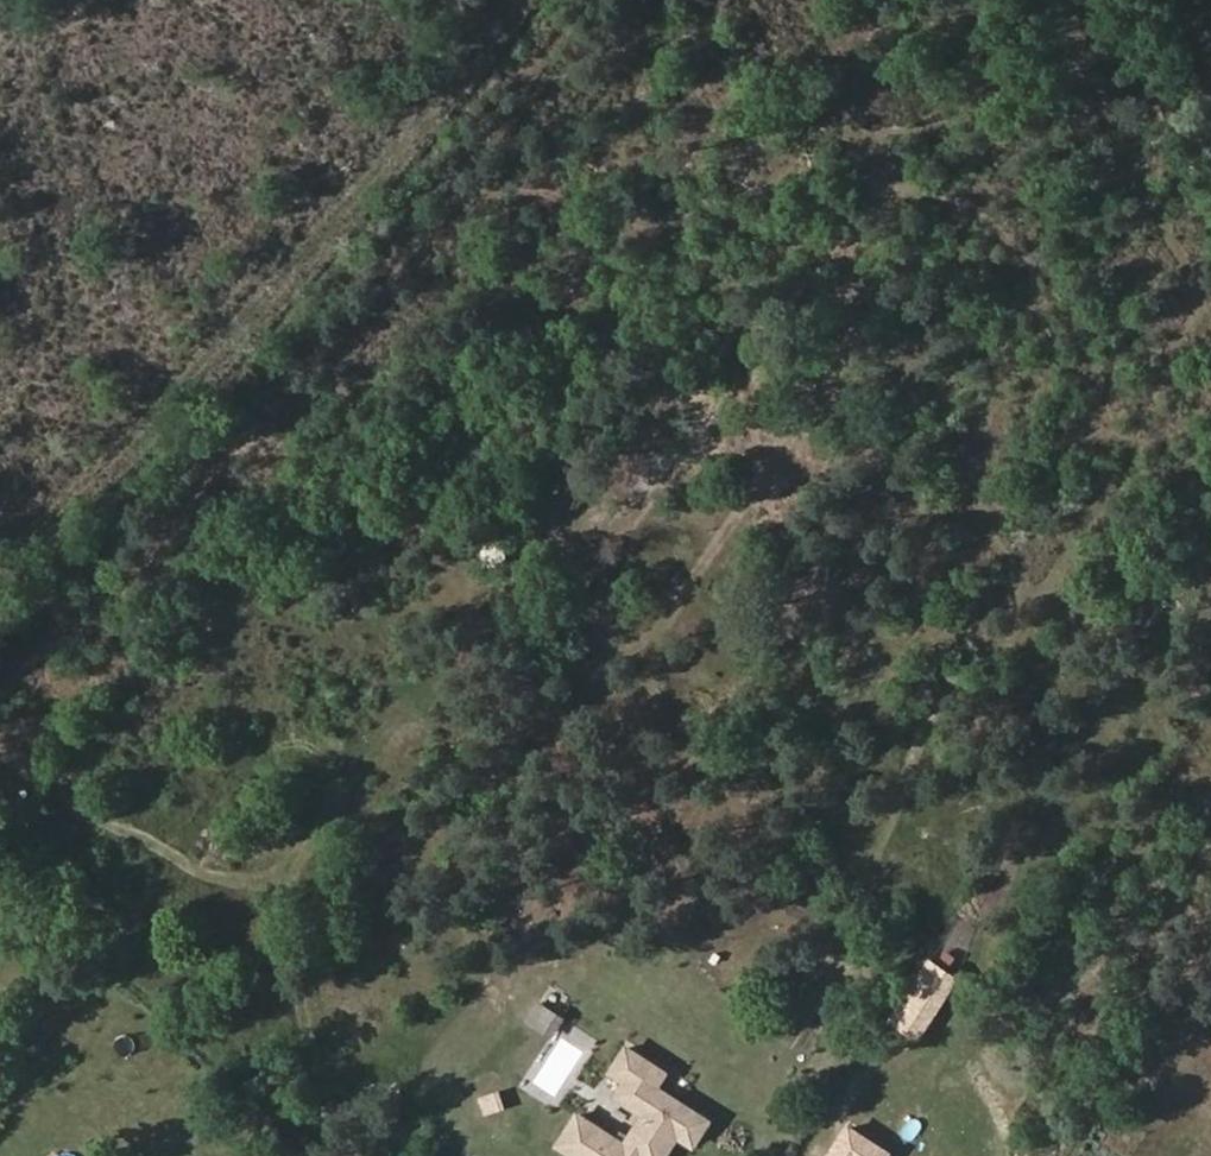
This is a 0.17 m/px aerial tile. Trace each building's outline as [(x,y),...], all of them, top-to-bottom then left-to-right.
[(917,1038),(959,972),(928,953),(887,1019),(917,1038)] [(558,1095),(597,1035),(574,1020),(534,1079),(558,1095)] [(552,1146),(571,1155),(668,1155),(678,1137),(697,1148),(716,1114),(661,1084),(672,1065),(624,1039),(607,1070),(621,1079),(612,1095),(631,1106),(618,1130),(574,1106),(552,1146)] [(894,1146),(846,1119),(825,1155),(888,1155),(894,1146)]
